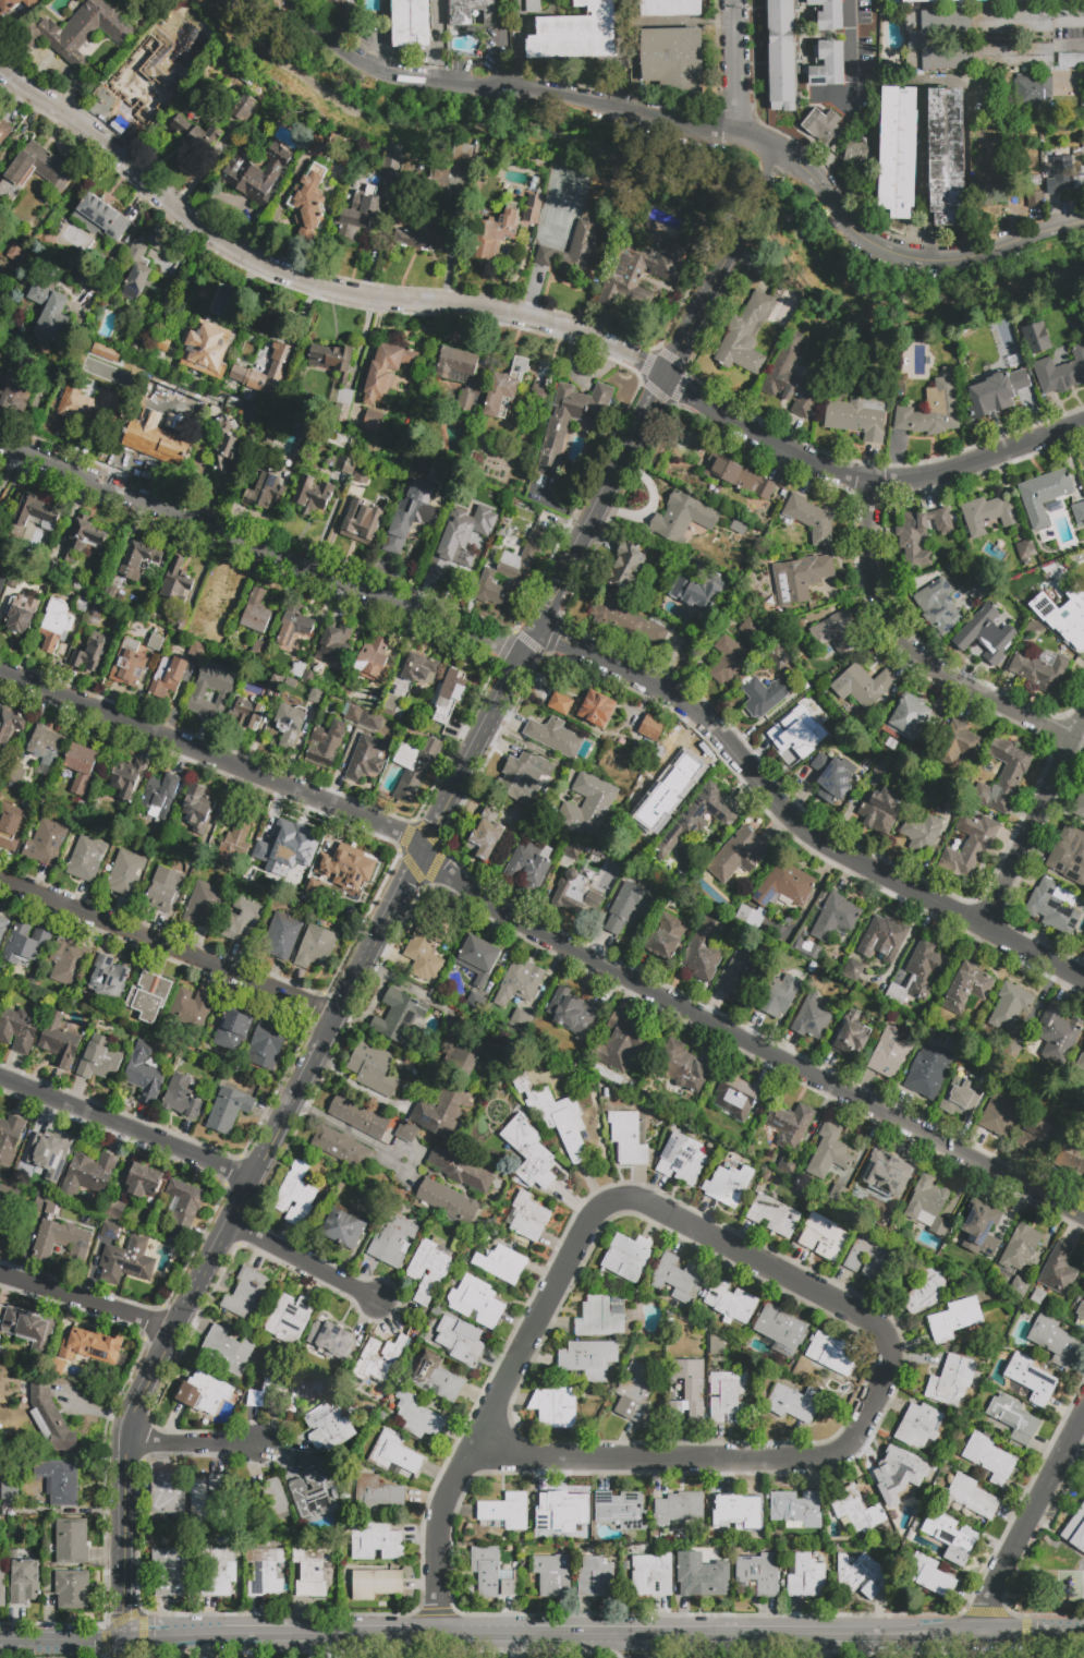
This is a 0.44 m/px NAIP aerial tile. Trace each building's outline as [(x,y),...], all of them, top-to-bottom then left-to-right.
[(21,0),(0,15),(0,0),(21,0)] [(62,31),(88,0),(101,0),(133,29),(119,46),(99,27),(78,50),(87,58),(75,71),(39,38),(27,52),(13,40),(31,21),(34,24),(40,19),(41,20),(44,17),(47,21),(49,19),(62,31)] [(338,16),(322,0),(360,0),(358,9),(348,22),(339,13),(338,16)] [(392,47),(392,0),(431,0),(431,47),(392,47)] [(447,25),(447,0),(495,0),(495,24),(447,25)] [(574,9),(574,0),(614,0),(616,57),(526,58),(525,36),(536,36),(536,16),(588,15),(588,8),(574,9)] [(526,13),(526,0),(540,0),(540,13),(526,13)] [(641,17),(640,0),(701,0),(702,16),(641,17)] [(771,111),(768,0),(794,0),(797,112),(785,113),(785,110),(771,111)] [(842,0),(807,0),(807,5),(823,4),(823,12),(818,13),(818,32),(843,32),(842,0)] [(1052,44),(1053,66),(969,68),(969,70),(922,70),(922,50),(908,50),(908,32),(922,32),(921,11),(1052,9),(1052,27),(1052,33),(926,34),(926,46),(1052,44)] [(162,40),(157,41),(151,37),(149,32),(153,26),(158,23),(163,25),(168,29),(167,36),(162,40)] [(643,81),(642,29),(701,28),(703,95),(660,96),(660,81),(643,81)] [(844,40),(844,84),(828,85),(828,86),(809,86),(808,68),(826,66),(826,60),(818,60),(818,41),(844,40)] [(144,45),(156,55),(147,63),(172,86),(165,95),(169,99),(158,112),(153,108),(151,108),(146,104),(130,122),(109,102),(125,85),(115,76),(144,45)] [(1059,53),(1083,53),(1083,66),(1059,66),(1059,53)] [(1013,74),(1014,109),(1051,108),(1050,73),(1013,74)] [(879,208),(882,87),(917,87),(914,207),(911,207),(911,219),(890,219),(890,208),(879,208)] [(963,88),(965,226),(935,226),(935,213),(930,213),(928,88),(963,88)] [(256,102),(242,122),(231,113),(245,94),(256,102)] [(816,138),(801,125),(816,108),(825,117),(831,110),(841,119),(837,124),(845,132),(830,149),(817,137),(816,138)] [(170,125),(179,114),(205,135),(212,125),(223,135),(218,142),(216,140),(197,164),(181,150),(186,144),(184,142),(186,138),(170,125)] [(14,129),(0,147),(0,117),(14,129)] [(307,152),(314,134),(339,143),(334,157),(327,155),(328,150),(322,149),(320,156),(307,152)] [(857,168),(843,165),(848,143),(861,145),(862,138),(872,141),(868,156),(872,156),(867,180),(858,178),(860,173),(856,172),(857,168)] [(49,182),(35,172),(22,190),(21,189),(20,189),(3,178),(29,140),(63,164),(60,168),(71,176),(58,194),(46,186),(49,182)] [(264,210),(218,180),(244,140),(255,147),(245,160),(261,171),(269,159),(264,156),(273,141),(292,154),(282,168),(281,167),(278,172),(279,174),(266,194),(271,197),(264,210)] [(472,145),(450,143),(448,159),(432,157),(428,189),(447,191),(449,179),(465,182),(466,168),(469,168),(472,145)] [(1070,156),(1072,190),(1058,191),(1058,193),(1055,193),(1055,195),(1046,196),(1045,180),(1044,180),(1042,150),(1050,149),(1051,157),(1070,156)] [(402,157),(397,179),(380,174),(386,154),(402,157)] [(285,206),(291,197),(294,198),(301,185),(297,184),(303,176),(306,177),(314,162),(327,170),(314,193),(324,198),(321,203),(325,213),(317,215),(317,218),(318,219),(318,221),(318,222),(318,223),(318,226),(317,227),(317,228),(316,229),(315,229),(314,230),(313,230),(310,230),(309,230),(308,230),(307,230),(306,229),(305,229),(304,228),(303,227),(303,225),(302,223),(302,222),(300,214),(296,213),(294,213),(292,214),(290,213),(289,211),(287,210),(287,208),(285,206)] [(433,166),(452,168),(451,181),(452,181),(451,191),(453,192),(449,230),(448,231),(447,238),(449,240),(448,244),(447,245),(446,249),(444,249),(443,254),(434,253),(394,247),(398,229),(414,231),(419,189),(429,190),(433,166)] [(1010,181),(1010,203),(991,203),(991,208),(977,208),(977,181),(1010,181)] [(362,244),(352,242),(353,238),(343,235),(346,223),(343,222),(340,221),(343,208),(351,209),(356,189),(364,190),(365,184),(381,187),(379,196),(388,198),(381,223),(375,222),(373,229),(366,228),(362,244)] [(1041,190),(1026,191),(1026,207),(1042,206),(1041,190)] [(99,241),(70,219),(88,193),(130,223),(115,244),(103,235),(99,241)] [(537,225),(522,221),(528,194),(543,196),(537,225)] [(494,261),(474,257),(480,219),(499,222),(500,214),(504,215),(506,204),(519,206),(515,226),(517,227),(515,240),(504,238),(503,243),(497,242),(494,261)] [(533,263),(538,245),(569,254),(578,221),(581,221),(584,210),(597,214),(594,226),(599,228),(586,269),(576,266),(573,278),(557,274),(562,256),(553,253),(549,267),(533,263)] [(146,240),(150,231),(168,240),(163,247),(146,240)] [(133,241),(136,241),(138,235),(145,239),(143,244),(146,245),(142,258),(149,261),(146,267),(151,269),(147,279),(154,281),(150,289),(144,286),(139,296),(124,289),(125,286),(131,273),(122,268),(133,241)] [(626,239),(657,252),(658,251),(662,252),(667,242),(685,249),(672,283),(643,271),(636,291),(651,298),(646,313),(600,295),(602,291),(601,290),(606,278),(610,279),(626,239)] [(24,247),(15,262),(5,255),(13,241),(24,247)] [(110,279),(102,296),(75,283),(83,266),(110,279)] [(207,312),(223,317),(233,289),(218,283),(207,312)] [(766,356),(756,375),(732,362),(729,368),(712,360),(728,331),(726,329),(733,315),(740,317),(754,289),(775,299),(764,319),(758,322),(750,336),(752,338),(753,342),(751,349),(766,356)] [(32,337),(50,298),(65,305),(61,314),(73,320),(61,346),(51,341),(49,346),(32,337)] [(1021,329),(1042,322),(1051,348),(1030,355),(1021,329)] [(220,382),(179,365),(186,344),(185,344),(185,343),(181,341),(185,330),(190,332),(191,329),(198,332),(203,323),(224,330),(224,329),(232,332),(229,339),(224,338),(221,344),(229,347),(221,364),(227,365),(220,382)] [(817,398),(806,420),(790,411),(795,401),(790,398),(788,401),(780,397),(782,395),(777,391),(775,398),(760,390),(781,350),(792,330),(804,336),(799,346),(803,348),(796,358),(790,373),(807,382),(811,375),(821,380),(814,397),(817,398)] [(281,331),(295,337),(289,354),(292,355),(288,367),(285,366),(280,379),(261,373),(261,375),(259,374),(263,366),(246,361),(253,342),(264,346),(265,343),(275,348),(281,331)] [(276,396),(292,346),(275,341),(265,375),(231,364),(226,380),(276,396)] [(1070,347),(1083,342),(1083,384),(1075,387),(1074,384),(1070,385),(1071,389),(1059,394),(1058,390),(1043,395),(1032,363),(1051,356),(1055,368),(1075,361),(1070,347)] [(386,404),(375,401),(374,406),(364,403),(367,392),(364,391),(372,363),(374,363),(379,343),(418,353),(415,367),(401,363),(399,372),(388,368),(386,373),(393,375),(386,404)] [(345,386),(338,384),(340,372),(307,365),(312,344),(329,349),(329,346),(339,348),(339,346),(353,349),(345,386)] [(448,380),(435,377),(442,347),(478,356),(473,377),(450,372),(448,380)] [(1024,364),(1010,370),(1003,351),(1012,348),(1012,350),(1019,348),(1024,364)] [(502,419),(483,414),(494,372),(510,375),(514,355),(528,360),(526,366),(529,367),(528,370),(528,371),(526,372),(525,372),(524,372),(523,372),(520,385),(519,384),(515,398),(508,397),(502,419)] [(946,435),(927,436),(927,432),(912,433),(912,432),(893,428),(897,406),(913,408),(913,413),(927,412),(925,388),(935,388),(935,378),(942,377),(941,367),(955,366),(960,428),(946,429),(946,435)] [(982,415),(970,420),(965,409),(974,407),(969,391),(970,391),(969,387),(979,383),(981,384),(986,382),(986,379),(992,376),(992,375),(1003,371),(1004,376),(1025,368),(1032,386),(1016,391),(1019,397),(1012,399),(1014,407),(1003,411),(1002,410),(996,413),(995,411),(990,412),(991,414),(983,417),(982,415)] [(23,416),(0,408),(0,392),(4,394),(12,375),(36,385),(23,416)] [(598,382),(616,389),(600,425),(571,417),(560,461),(565,462),(561,481),(535,474),(550,415),(553,416),(556,407),(553,406),(560,382),(575,386),(574,391),(592,397),(598,382)] [(69,383),(82,387),(78,395),(95,401),(100,389),(118,397),(103,433),(56,414),(69,383)] [(173,461),(156,455),(157,452),(125,439),(139,390),(181,383),(184,398),(163,402),(160,431),(182,439),(173,461)] [(548,407),(529,402),(534,384),(552,388),(548,407)] [(212,403),(217,391),(239,399),(234,411),(212,403)] [(863,441),(865,433),(824,427),(827,400),(850,403),(851,399),(888,403),(882,445),(863,441)] [(334,401),(349,406),(344,424),(329,420),(334,401)] [(482,406),(478,423),(456,420),(459,403),(482,406)] [(378,433),(361,427),(366,410),(382,414),(378,433)] [(228,474),(216,476),(211,457),(215,448),(208,446),(214,435),(217,436),(218,435),(210,425),(224,416),(228,421),(230,419),(237,429),(236,438),(241,441),(240,444),(244,446),(243,450),(246,451),(239,464),(224,458),(228,474)] [(327,464),(330,456),(338,459),(340,456),(357,462),(353,476),(334,469),(336,468),(327,464)] [(705,476),(715,456),(730,463),(731,461),(745,468),(747,465),(751,468),(750,471),(770,481),(770,482),(776,484),(768,503),(727,482),(727,484),(721,482),(720,484),(705,476)] [(366,484),(353,480),(358,464),(372,469),(366,484)] [(1049,525),(1034,532),(1018,485),(1067,468),(1074,492),(1063,496),(1053,517),(1047,519),(1049,525)] [(284,486),(278,504),(270,501),(267,509),(261,507),(260,509),(249,505),(263,472),(280,479),(278,484),(284,486)] [(304,474),(316,479),(313,488),(315,488),(316,485),(318,486),(320,481),(336,487),(326,513),(318,511),(316,518),(299,511),(301,507),(293,505),(304,474)] [(439,509),(434,525),(419,520),(418,524),(412,521),(399,556),(381,549),(402,494),(406,496),(413,479),(435,486),(428,505),(439,509)] [(721,513),(711,531),(692,521),(683,537),(686,540),(682,547),(648,530),(656,513),(663,518),(668,507),(667,506),(674,489),(721,513)] [(783,524),(781,522),(780,520),(780,517),(781,513),(792,492),(807,499),(806,501),(823,510),(825,506),(840,515),(835,527),(823,548),(809,542),(815,530),(795,520),(794,521),(793,522),(792,523),(789,524),(787,525),(783,524)] [(7,540),(0,554),(0,522),(8,525),(14,509),(19,510),(25,493),(38,497),(37,500),(62,510),(54,531),(50,532),(44,529),(41,525),(44,520),(32,516),(29,521),(27,520),(23,531),(19,530),(16,536),(5,532),(3,538),(7,540)] [(352,496),(363,500),(361,506),(374,511),(375,507),(386,511),(374,542),(363,537),(365,532),(355,529),(353,534),(339,529),(352,496)] [(1020,522),(1003,528),(1000,517),(983,523),(985,528),(978,530),(979,532),(970,535),(959,506),(984,497),(986,503),(1002,497),(1004,501),(1012,499),(1020,522)] [(1072,506),(1083,502),(1083,524),(1079,525),(1072,506)] [(446,578),(427,571),(434,555),(436,556),(439,548),(440,548),(441,546),(438,544),(441,534),(444,535),(455,507),(477,516),(482,504),(497,510),(487,536),(473,531),(466,548),(474,550),(474,553),(476,554),(471,568),(452,561),(446,578)] [(931,550),(931,567),(922,567),(922,571),(905,570),(905,548),(899,549),(899,536),(894,536),(896,527),(902,528),(902,512),(926,513),(947,508),(954,532),(942,535),(940,531),(938,532),(934,520),(927,522),(927,535),(921,535),(921,550),(931,550)] [(72,564),(61,559),(78,513),(89,518),(88,521),(93,523),(92,528),(109,534),(102,552),(87,545),(84,554),(76,552),(72,564)] [(735,518),(748,524),(742,538),(729,532),(735,518)] [(532,529),(548,535),(541,554),(537,553),(516,605),(506,601),(502,608),(474,597),(486,567),(497,570),(504,550),(521,556),(532,529)] [(162,554),(158,565),(143,558),(138,569),(142,570),(137,582),(119,574),(129,550),(127,550),(131,541),(138,543),(139,542),(158,549),(157,552),(162,554)] [(622,541),(641,549),(640,550),(646,554),(644,557),(647,558),(637,579),(635,578),(628,592),(602,580),(622,541)] [(1039,559),(1023,565),(1016,547),(1032,542),(1039,559)] [(173,555),(184,559),(181,570),(187,572),(185,578),(194,581),(187,601),(176,596),(174,601),(158,594),(173,555)] [(832,555),(836,576),(823,578),(823,583),(807,586),(809,602),(791,605),(792,607),(780,608),(772,565),(799,560),(799,559),(818,555),(819,557),(832,555)] [(5,583),(12,569),(20,572),(14,588),(5,583)] [(210,624),(194,617),(212,570),(226,576),(227,572),(240,577),(227,610),(230,612),(223,627),(222,626),(221,629),(212,625),(214,622),(210,621),(210,624)] [(709,570),(726,579),(708,610),(698,605),(695,610),(666,595),(679,572),(702,584),(709,570)] [(942,577),(953,592),(949,594),(954,603),(953,604),(958,610),(959,609),(963,617),(961,618),(963,620),(957,624),(958,625),(951,629),(952,630),(939,639),(926,619),(925,620),(922,615),(923,614),(912,596),(942,577)] [(991,591),(978,605),(966,594),(979,580),(991,591)] [(103,595),(100,602),(74,592),(76,584),(103,595)] [(1039,595),(1027,609),(1014,598),(1027,584),(1039,595)] [(254,586),(266,592),(261,604),(265,606),(264,609),(272,613),(264,634),(239,625),(254,586)] [(12,631),(13,629),(4,626),(9,615),(4,613),(11,597),(13,596),(16,597),(17,594),(22,595),(23,593),(40,601),(26,637),(12,631)] [(670,631),(662,646),(643,637),(641,642),(610,626),(608,630),(590,621),(605,593),(635,608),(633,614),(650,622),(651,621),(670,631)] [(84,614),(77,610),(77,609),(77,607),(75,603),(78,596),(89,601),(84,614)] [(58,641),(53,655),(41,651),(46,639),(45,634),(39,632),(48,612),(46,610),(51,597),(64,603),(65,603),(66,605),(66,607),(66,609),(65,612),(64,613),(72,616),(64,637),(61,637),(60,641),(58,641)] [(1079,604),(1083,599),(1083,637),(1076,644),(1064,631),(1062,633),(1051,621),(1069,605),(1070,607),(1076,601),(1079,604)] [(316,620),(309,638),(301,634),(300,638),(296,637),(290,653),(276,648),(275,648),(281,629),(279,629),(289,601),(290,602),(307,607),(304,616),(316,620)] [(100,619),(88,614),(93,602),(106,606),(100,619)] [(862,648),(842,658),(840,652),(838,653),(831,641),(819,648),(809,629),(831,617),(830,616),(845,608),(852,622),(850,624),(862,648)] [(1024,629),(1012,624),(1013,618),(1018,609),(1031,614),(1026,622),(1040,621),(1042,631),(1024,632),(1024,629)] [(173,628),(179,615),(191,619),(185,632),(173,628)] [(978,617),(995,626),(992,630),(1013,641),(1002,664),(988,657),(987,659),(977,654),(975,658),(962,651),(978,617)] [(765,632),(755,644),(741,631),(751,620),(765,632)] [(341,621),(353,627),(348,641),(352,643),(344,664),(331,658),(329,663),(315,657),(327,625),(339,629),(341,621)] [(98,632),(118,641),(112,654),(110,654),(101,677),(90,673),(90,675),(82,671),(85,664),(83,664),(80,670),(69,666),(75,650),(83,653),(92,630),(98,632)] [(153,634),(163,639),(159,652),(147,648),(153,634)] [(721,687),(707,675),(723,656),(714,648),(724,634),(736,645),(739,643),(754,656),(729,686),(726,682),(721,687)] [(376,636),(389,641),(383,655),(388,656),(385,667),(390,669),(385,683),(361,674),(363,667),(355,664),(364,642),(373,645),(376,636)] [(125,638),(139,643),(135,654),(149,659),(145,670),(136,667),(133,676),(141,679),(136,689),(121,683),(122,680),(113,676),(117,665),(114,665),(125,638)] [(267,657),(253,652),(257,640),(271,646),(267,657)] [(199,661),(186,655),(192,641),(205,645),(199,661)] [(767,658),(780,646),(793,663),(780,674),(767,658)] [(1058,653),(1071,659),(1067,668),(1069,669),(1064,679),(1067,680),(1058,701),(1037,692),(1039,689),(1020,680),(1021,676),(1012,671),(1021,653),(1038,662),(1044,649),(1057,655),(1058,653)] [(410,652),(440,663),(431,686),(425,682),(424,685),(415,681),(415,682),(401,677),(410,652)] [(303,674),(291,669),(296,656),(308,661),(303,674)] [(163,700),(148,694),(156,675),(157,674),(158,673),(163,658),(166,657),(171,661),(173,662),(174,657),(188,663),(175,693),(168,690),(163,700)] [(203,715),(186,709),(205,662),(237,675),(218,724),(202,718),(203,715)] [(866,710),(852,693),(843,701),(829,686),(855,662),(872,679),(886,666),(899,680),(866,710)] [(450,668),(465,675),(463,680),(467,681),(460,701),(455,700),(446,725),(433,719),(439,704),(437,704),(440,697),(439,697),(450,668)] [(310,685),(302,681),(305,670),(315,674),(310,685)] [(278,692),(267,688),(272,676),(283,680),(278,692)] [(769,687),(769,686),(770,683),(771,682),(774,681),(776,681),(782,676),(793,689),(787,694),(788,695),(759,718),(757,715),(753,718),(742,705),(748,700),(740,688),(754,676),(765,690),(769,687)] [(284,685),(288,677),(299,681),(295,689),(284,685)] [(307,700),(312,687),(325,692),(319,704),(307,700)] [(602,729),(576,715),(590,689),(617,703),(602,729)] [(573,701),(565,716),(547,706),(555,691),(573,701)] [(906,692),(925,703),(924,705),(931,711),(929,715),(937,719),(924,743),(914,738),(911,742),(886,728),(899,704),(899,705),(906,692)] [(387,693),(399,699),(397,705),(406,710),(402,722),(390,716),(391,712),(381,707),(387,693)] [(246,733),(234,727),(236,721),(228,717),(236,695),(245,699),(244,701),(254,704),(255,702),(266,706),(257,731),(247,728),(246,733)] [(291,752),(279,747),(285,730),(279,728),(277,727),(278,723),(275,722),(282,704),(283,704),(284,703),(292,706),(291,706),(295,709),(297,706),(307,711),(306,713),(308,714),(305,724),(304,723),(291,752)] [(364,707),(357,723),(345,718),(352,703),(364,707)] [(779,724),(802,704),(811,715),(808,716),(812,721),(813,721),(816,724),(817,723),(828,736),(811,750),(806,745),(804,746),(802,743),(794,750),(791,746),(788,749),(780,754),(765,735),(779,724)] [(5,753),(0,751),(0,705),(9,709),(9,711),(28,718),(23,731),(15,728),(5,753)] [(364,707),(357,723),(379,730),(385,716),(364,707)] [(666,724),(655,742),(636,733),(646,714),(666,724)] [(551,716),(564,723),(561,728),(584,739),(583,741),(590,746),(585,758),(577,753),(573,761),(522,734),(528,719),(545,728),(551,716)] [(967,725),(966,729),(985,738),(970,771),(958,764),(954,770),(934,760),(953,718),(967,725)] [(331,767),(305,758),(309,747),(317,749),(319,743),(309,740),(316,726),(329,731),(334,719),(346,724),(343,731),(345,733),(331,767)] [(64,738),(52,769),(40,763),(42,758),(26,752),(37,724),(48,728),(47,731),(64,738)] [(360,783),(344,777),(362,734),(387,743),(383,751),(387,752),(383,761),(385,761),(379,775),(370,771),(368,776),(363,774),(360,783)] [(1012,801),(1004,816),(970,799),(978,782),(995,790),(1000,779),(998,778),(1004,764),(986,755),(996,736),(1012,743),(1011,747),(1034,758),(1025,776),(1023,775),(1011,800),(1012,801)] [(429,737),(443,745),(435,762),(433,761),(411,807),(392,798),(406,769),(392,762),(403,741),(418,750),(424,739),(427,741),(429,737)] [(693,782),(684,795),(662,782),(658,788),(656,786),(654,789),(647,784),(648,782),(645,779),(646,778),(645,778),(654,765),(651,764),(667,740),(702,763),(698,769),(701,770),(693,780),(693,782)] [(83,799),(69,794),(77,772),(63,766),(73,743),(100,753),(83,799)] [(557,765),(547,786),(543,784),(538,792),(534,790),(533,794),(536,795),(529,808),(497,791),(506,774),(501,772),(510,755),(515,759),(519,761),(524,749),(557,765)] [(821,775),(809,766),(821,751),(831,759),(835,755),(840,760),(843,757),(857,767),(852,775),(853,776),(848,783),(852,786),(840,801),(837,798),(830,807),(820,799),(821,798),(817,794),(821,789),(814,783),(821,775)] [(130,802),(119,798),(122,791),(108,786),(119,762),(127,765),(129,763),(134,765),(133,767),(135,767),(137,761),(148,765),(143,779),(139,778),(130,802)] [(27,772),(21,787),(8,782),(14,766),(27,772)] [(57,774),(52,784),(36,776),(39,766),(57,774)] [(563,801),(581,810),(586,798),(571,790),(581,771),(619,790),(590,845),(560,828),(564,821),(556,816),(563,801)] [(150,810),(141,807),(146,791),(145,790),(149,777),(163,783),(168,773),(181,778),(170,808),(174,810),(169,823),(148,815),(150,810)] [(727,795),(721,801),(738,815),(728,828),(706,811),(701,818),(706,822),(690,842),(682,836),(665,857),(655,849),(706,784),(709,780),(727,795)] [(198,815),(192,813),(191,814),(181,811),(191,783),(206,788),(204,796),(216,801),(204,835),(198,834),(192,843),(184,838),(192,826),(194,827),(198,815)] [(1070,812),(1083,784),(1083,820),(1070,812)] [(867,826),(870,821),(856,813),(867,792),(872,795),(875,789),(880,792),(884,787),(890,789),(904,796),(898,809),(900,811),(887,836),(867,826)] [(948,796),(961,802),(954,816),(940,810),(948,796)] [(81,814),(68,810),(73,797),(85,802),(81,814)] [(14,852),(0,847),(0,808),(2,802),(29,813),(14,852)] [(653,820),(665,804),(678,815),(666,831),(653,820)] [(488,862),(476,856),(480,847),(477,845),(474,851),(465,847),(474,831),(476,831),(476,830),(482,819),(480,819),(486,807),(499,813),(494,825),(498,823),(501,825),(501,830),(506,832),(500,842),(499,842),(488,862)] [(228,832),(231,833),(239,815),(243,816),(246,808),(257,812),(246,842),(251,844),(245,858),(234,855),(230,866),(218,861),(221,854),(217,851),(222,838),(224,839),(228,832)] [(513,808),(522,813),(517,823),(512,820),(510,814),(513,808)] [(937,866),(946,847),(960,854),(966,840),(967,842),(971,835),(955,828),(962,813),(981,822),(983,816),(1001,825),(987,854),(983,851),(971,880),(961,875),(959,880),(947,874),(948,871),(937,866)] [(899,833),(908,815),(924,824),(928,814),(941,822),(939,826),(942,827),(929,854),(924,850),(922,855),(909,848),(913,839),(899,833)] [(22,856),(28,839),(33,840),(42,818),(70,828),(65,839),(60,838),(58,845),(62,847),(53,868),(22,856)] [(1064,821),(1083,831),(1083,886),(1062,875),(1062,874),(1042,863),(1051,846),(1050,846),(1059,831),(1064,821)] [(290,823),(300,827),(284,866),(272,861),(275,854),(267,851),(266,854),(258,850),(269,823),(287,830),(290,823)] [(760,861),(748,874),(741,867),(736,872),(734,871),(722,883),(705,868),(744,825),(769,849),(758,860),(760,861)] [(81,834),(108,845),(92,883),(65,872),(81,834)] [(562,852),(570,839),(584,847),(576,860),(562,852)] [(211,845),(204,866),(194,861),(202,842),(211,845)] [(528,843),(547,852),(544,858),(551,862),(538,888),(516,878),(515,881),(502,875),(504,871),(519,844),(526,848),(528,843)] [(376,859),(363,892),(353,888),(354,886),(346,884),(345,885),(334,881),(336,879),(318,872),(322,860),(329,862),(329,861),(337,863),(336,866),(340,867),(348,847),(376,859)] [(121,848),(147,859),(143,870),(138,869),(135,875),(141,878),(132,898),(109,888),(110,884),(107,883),(121,848)] [(764,909),(751,899),(780,861),(815,881),(806,897),(807,898),(801,908),(785,900),(787,898),(776,893),(764,909)] [(159,866),(186,875),(182,886),(178,885),(175,891),(179,892),(171,915),(145,905),(159,866)] [(257,885),(243,879),(248,866),(263,871),(257,885)] [(557,885),(560,878),(562,878),(565,873),(568,869),(572,868),(576,869),(577,874),(586,880),(583,888),(596,896),(585,917),(562,906),(562,907),(557,907),(553,906),(551,901),(559,885),(557,885)] [(1043,878),(1058,884),(1052,895),(1062,900),(1060,905),(1080,915),(1070,936),(1040,922),(1044,917),(1037,913),(1034,918),(1023,912),(1035,886),(1037,887),(1043,878)] [(198,880),(226,891),(221,901),(217,899),(214,907),(218,908),(209,930),(182,919),(198,880)] [(618,936),(604,929),(611,913),(608,912),(625,880),(655,896),(655,897),(661,900),(653,917),(646,913),(644,918),(637,913),(630,928),(623,925),(618,936)] [(862,909),(851,932),(838,925),(828,944),(809,934),(825,905),(824,905),(831,891),(844,897),(843,899),(862,909)] [(245,945),(222,935),(231,912),(240,916),(242,910),(232,906),(236,896),(264,908),(259,919),(256,918),(245,945)] [(756,930),(733,918),(741,904),(764,916),(756,930)] [(355,910),(350,924),(336,919),(341,905),(355,910)] [(303,922),(288,961),(273,956),(273,955),(265,952),(267,948),(263,947),(277,911),(303,922)] [(658,922),(663,912),(689,924),(669,963),(644,949),(654,930),(657,932),(661,924),(658,922)] [(705,915),(720,922),(714,934),(717,935),(711,946),(723,952),(715,969),(717,970),(709,983),(693,975),(694,971),(686,967),(687,965),(683,963),(686,956),(684,955),(705,915)] [(910,928),(891,965),(882,960),(884,956),(874,951),(869,959),(856,952),(875,915),(884,919),(885,917),(896,921),(894,923),(898,924),(899,922),(910,928)] [(11,920),(0,949),(0,916),(11,920)] [(422,981),(409,973),(414,963),(402,956),(417,925),(419,927),(424,918),(429,921),(431,918),(449,927),(440,944),(436,942),(433,948),(437,951),(435,955),(444,960),(435,980),(429,977),(428,980),(423,978),(422,981)] [(36,927),(52,933),(47,948),(41,947),(40,951),(42,952),(38,964),(31,960),(29,963),(19,958),(15,966),(0,959),(15,921),(31,927),(26,935),(32,937),(36,927)] [(309,924),(338,935),(326,968),(310,963),(307,970),(294,965),(309,924)] [(482,990),(482,991),(472,987),(478,975),(453,961),(460,949),(462,951),(471,934),(501,951),(489,973),(490,973),(482,990)] [(92,949),(76,989),(49,978),(56,963),(50,959),(59,936),(92,949)] [(821,946),(815,961),(792,951),(799,937),(807,942),(808,940),(821,946)] [(908,993),(901,1006),(884,996),(891,982),(904,990),(912,975),(904,970),(922,937),(937,946),(934,952),(951,960),(942,979),(930,973),(928,978),(930,979),(928,984),(933,987),(925,1003),(908,993)] [(729,994),(715,987),(723,970),(726,971),(739,945),(758,955),(755,963),(763,966),(755,981),(748,978),(746,981),(752,984),(746,996),(739,993),(738,995),(730,992),(729,994)] [(98,954),(113,959),(111,965),(117,967),(118,965),(130,970),(118,1000),(112,997),(112,1001),(95,994),(96,991),(89,989),(94,976),(90,975),(98,954)] [(855,981),(841,973),(850,957),(864,966),(855,981)] [(525,1032),(508,1024),(515,1007),(516,1008),(522,999),(512,994),(509,1002),(508,1001),(503,1008),(492,1003),(501,988),(499,987),(511,965),(512,966),(516,958),(526,964),(527,961),(546,971),(529,1002),(527,1001),(522,1010),(534,1016),(525,1032)] [(995,979),(983,1002),(970,994),(958,1017),(939,1007),(963,960),(976,967),(975,969),(995,979)] [(172,982),(162,1008),(160,1007),(154,1025),(138,1019),(142,1013),(125,1006),(133,988),(141,990),(142,988),(137,985),(143,971),(172,982)] [(777,1019),(755,1008),(771,977),(781,982),(784,975),(802,983),(785,1016),(780,1013),(777,1019)] [(1034,996),(1025,1012),(1020,1009),(1008,1031),(997,1026),(996,1029),(985,1024),(999,997),(995,995),(1002,981),(1034,996)] [(599,1025),(595,1022),(586,1040),(552,1021),(555,1017),(545,1013),(560,984),(570,990),(568,994),(572,997),(573,995),(583,1001),(583,1002),(586,1003),(589,997),(608,1007),(599,1025)] [(180,987),(192,992),(190,999),(194,1001),(197,992),(214,999),(208,1014),(207,1014),(197,1039),(182,1033),(185,1024),(168,1017),(180,987)] [(430,1007),(424,1019),(418,1016),(411,1032),(416,1034),(409,1049),(368,1029),(375,1016),(385,1021),(392,1007),(381,1002),(390,987),(430,1007)] [(811,989),(818,993),(814,1002),(833,1012),(818,1040),(805,1032),(803,1037),(789,1030),(811,989)] [(480,1014),(464,1005),(472,992),(487,1000),(480,1014)] [(851,1004),(866,1012),(861,1022),(865,1025),(864,1025),(872,1029),(867,1036),(869,1037),(858,1060),(853,1056),(852,1060),(828,1048),(845,1014),(847,1014),(851,1004)] [(1060,1066),(1040,1056),(1047,1043),(1037,1038),(1043,1027),(1039,1026),(1049,1004),(1063,1012),(1060,1017),(1072,1024),(1074,1018),(1082,1022),(1060,1066)] [(9,1045),(0,1042),(0,1020),(4,1007),(17,1013),(19,1008),(33,1014),(31,1018),(40,1021),(34,1038),(27,1056),(11,1050),(16,1037),(12,1036),(9,1045)] [(53,1065),(58,1055),(37,1048),(51,1008),(64,1014),(58,1029),(82,1038),(69,1070),(53,1065)] [(240,1055),(211,1044),(218,1028),(220,1029),(228,1008),(254,1018),(240,1055)] [(651,1034),(641,1055),(635,1052),(623,1074),(588,1056),(596,1042),(605,1046),(610,1034),(612,1036),(614,1031),(605,1027),(614,1008),(629,1015),(625,1021),(651,1034)] [(439,1066),(454,1038),(450,1036),(461,1016),(473,1022),(465,1038),(485,1048),(467,1080),(439,1066)] [(272,1073),(243,1062),(260,1018),(284,1027),(283,1031),(288,1032),(272,1073)] [(908,1050),(893,1079),(866,1066),(879,1042),(878,1041),(886,1025),(900,1032),(894,1043),(908,1050)] [(89,1080),(75,1075),(82,1056),(84,1057),(94,1033),(111,1040),(107,1049),(122,1055),(114,1075),(109,1073),(106,1080),(92,1075),(89,1080)] [(701,1094),(663,1076),(670,1064),(658,1057),(670,1036),(686,1044),(684,1049),(689,1051),(687,1053),(696,1057),(695,1060),(709,1067),(704,1079),(708,1081),(701,1094)] [(361,1039),(395,1056),(389,1069),(388,1068),(386,1073),(400,1080),(390,1099),(355,1081),(358,1075),(345,1068),(361,1039)] [(154,1105),(138,1099),(143,1089),(124,1081),(136,1049),(139,1040),(155,1045),(151,1054),(147,1053),(144,1064),(167,1073),(154,1105)] [(1013,1064),(1000,1056),(1009,1041),(1022,1049),(1013,1064)] [(923,1045),(934,1050),(935,1048),(954,1057),(935,1097),(928,1093),(926,1097),(903,1086),(910,1072),(909,1070),(917,1052),(918,1053),(923,1045)] [(1075,1066),(1083,1050),(1083,1071),(1075,1066)] [(586,1161),(573,1166),(556,1127),(547,1130),(539,1113),(532,1116),(525,1101),(527,1100),(524,1092),(519,1094),(516,1089),(515,1090),(507,1069),(520,1064),(533,1093),(547,1087),(555,1103),(573,1096),(582,1115),(580,1116),(585,1129),(578,1133),(584,1145),(580,1146),(586,1161)] [(175,1072),(191,1078),(186,1089),(193,1091),(191,1099),(203,1103),(196,1121),(178,1113),(178,1112),(170,1109),(169,1111),(161,1108),(175,1072)] [(743,1124),(732,1118),(734,1114),(712,1103),(718,1092),(715,1090),(724,1072),(753,1086),(755,1082),(766,1089),(758,1102),(755,1100),(743,1124)] [(954,1075),(964,1079),(964,1078),(973,1082),(972,1084),(984,1090),(969,1120),(954,1112),(953,1115),(938,1108),(954,1075)] [(407,1121),(418,1100),(431,1106),(446,1080),(473,1094),(465,1109),(460,1105),(456,1111),(462,1113),(448,1141),(407,1121)] [(1065,1081),(1083,1091),(1083,1105),(1060,1092),(1065,1081)] [(230,1137),(206,1128),(222,1086),(257,1100),(251,1114),(240,1111),(230,1137)] [(378,1140),(327,1113),(332,1103),(338,1093),(389,1120),(378,1140)] [(977,1125),(994,1093),(1021,1108),(1006,1137),(1001,1134),(1000,1137),(977,1125)] [(800,1103),(815,1111),(794,1154),(776,1145),(780,1135),(783,1136),(784,1134),(765,1124),(774,1105),(788,1113),(789,1111),(794,1113),(800,1103)] [(556,1178),(545,1191),(535,1183),(531,1188),(517,1176),(523,1171),(520,1169),(526,1161),(498,1136),(520,1112),(528,1120),(525,1122),(543,1137),(538,1142),(556,1158),(553,1160),(555,1161),(556,1162),(556,1163),(556,1164),(548,1172),(556,1178)] [(647,1165),(620,1165),(620,1162),(618,1162),(618,1142),(611,1142),(611,1112),(638,1113),(638,1146),(648,1146),(647,1165)] [(1027,1154),(1012,1146),(1030,1114),(1033,1116),(1034,1114),(1040,1118),(1039,1120),(1058,1129),(1044,1158),(1030,1151),(1027,1154)] [(9,1169),(0,1165),(0,1118),(7,1121),(10,1115),(25,1121),(14,1151),(15,1151),(9,1169)] [(854,1159),(848,1171),(842,1169),(842,1170),(832,1164),(824,1181),(805,1171),(823,1137),(818,1135),(826,1120),(842,1128),(837,1140),(848,1147),(844,1153),(854,1159)] [(393,1136),(411,1143),(417,1128),(399,1121),(393,1136)] [(1077,1139),(1083,1142),(1083,1168),(1081,1175),(1075,1172),(1074,1175),(1053,1165),(1067,1138),(1064,1137),(1071,1124),(1083,1129),(1077,1139)] [(363,1172),(312,1146),(322,1125),(374,1151),(363,1172)] [(693,1188),(674,1178),(677,1173),(673,1171),(669,1178),(655,1171),(661,1158),(660,1158),(673,1130),(703,1146),(699,1152),(708,1157),(693,1188)] [(73,1140),(59,1176),(34,1166),(29,1177),(15,1172),(28,1137),(51,1146),(56,1134),(73,1140)] [(427,1162),(435,1146),(496,1176),(486,1195),(463,1183),(462,1185),(446,1177),(447,1175),(439,1171),(440,1169),(427,1162)] [(102,1152),(119,1159),(103,1196),(78,1185),(74,1198),(59,1193),(75,1152),(95,1160),(94,1162),(97,1163),(102,1152)] [(800,1163),(792,1178),(776,1171),(783,1154),(800,1163)] [(898,1157),(911,1163),(891,1201),(855,1183),(866,1161),(867,1162),(870,1157),(887,1165),(885,1171),(889,1173),(898,1157)] [(297,1225),(295,1224),(295,1226),(284,1221),(291,1207),(294,1208),(297,1203),(292,1200),(287,1211),(284,1210),(283,1213),(271,1207),(271,1206),(289,1172),(290,1173),(292,1169),(291,1169),(295,1160),(296,1160),(302,1162),(303,1161),(309,1164),(301,1182),(304,1183),(303,1186),(305,1188),(306,1188),(308,1185),(318,1190),(312,1205),(314,1206),(308,1215),(307,1214),(304,1220),(301,1219),(297,1225)] [(135,1162),(163,1174),(155,1196),(145,1193),(143,1198),(127,1193),(130,1185),(126,1184),(135,1162)] [(755,1171),(735,1209),(705,1194),(707,1191),(702,1188),(705,1181),(710,1183),(719,1166),(729,1171),(731,1167),(740,1172),(744,1165),(755,1171)] [(945,1238),(928,1231),(930,1226),(916,1221),(903,1215),(912,1198),(911,1197),(922,1172),(935,1178),(931,1185),(941,1189),(945,1188),(949,1190),(950,1193),(939,1218),(951,1223),(945,1238)] [(415,1197),(426,1177),(467,1199),(468,1198),(477,1202),(476,1205),(479,1206),(468,1227),(460,1222),(458,1225),(442,1218),(443,1214),(436,1211),(437,1209),(415,1197)] [(167,1193),(172,1178),(206,1191),(199,1210),(198,1209),(186,1239),(169,1232),(174,1219),(171,1218),(172,1214),(169,1212),(174,1196),(167,1193)] [(848,1189),(840,1205),(827,1199),(835,1183),(848,1189)] [(5,1237),(0,1236),(0,1186),(28,1194),(24,1208),(8,1203),(3,1220),(10,1222),(5,1237)] [(536,1243),(509,1227),(510,1226),(504,1223),(513,1207),(512,1206),(521,1188),(531,1194),(527,1199),(551,1212),(536,1243)] [(56,1205),(52,1214),(32,1209),(37,1193),(50,1197),(49,1202),(56,1205)] [(745,1218),(759,1193),(803,1214),(790,1239),(767,1227),(770,1222),(764,1219),(759,1225),(745,1218)] [(120,1221),(107,1215),(113,1199),(126,1205),(120,1221)] [(992,1257),(991,1257),(990,1258),(982,1254),(983,1252),(979,1250),(977,1255),(961,1247),(967,1234),(961,1231),(962,1230),(975,1203),(995,1214),(997,1210),(1002,1213),(997,1226),(992,1224),(988,1234),(1000,1241),(992,1257)] [(319,1233),(333,1207),(367,1225),(353,1250),(319,1233)] [(406,1255),(399,1270),(366,1254),(374,1238),(379,1242),(387,1226),(381,1223),(387,1211),(421,1229),(414,1241),(407,1237),(400,1252),(406,1255)] [(835,1262),(815,1252),(820,1243),(817,1242),(812,1250),(797,1243),(806,1225),(805,1224),(812,1212),(838,1225),(836,1229),(850,1235),(835,1262)] [(49,1264),(31,1259),(42,1219),(64,1224),(65,1222),(77,1226),(77,1229),(93,1233),(83,1268),(65,1262),(68,1254),(70,1255),(73,1244),(70,1243),(69,1248),(54,1244),(49,1264)] [(123,1227),(119,1242),(100,1236),(105,1222),(123,1227)] [(1020,1222),(1032,1227),(1031,1229),(1044,1235),(1032,1257),(1031,1257),(1028,1260),(1025,1259),(1020,1271),(1010,1266),(1009,1270),(998,1264),(1020,1222)] [(880,1285),(860,1275),(868,1259),(864,1257),(856,1272),(843,1266),(861,1231),(877,1238),(875,1242),(887,1247),(886,1250),(896,1255),(880,1285)] [(131,1233),(149,1238),(144,1257),(157,1260),(150,1282),(122,1273),(119,1285),(99,1280),(103,1268),(99,1266),(106,1245),(125,1250),(131,1233)] [(638,1235),(653,1243),(649,1249),(653,1251),(636,1284),(600,1267),(617,1233),(635,1242),(638,1235)] [(416,1280),(406,1275),(407,1272),(406,1272),(422,1241),(424,1242),(425,1239),(452,1252),(450,1258),(451,1259),(450,1261),(452,1262),(441,1285),(440,1284),(434,1296),(433,1295),(426,1307),(413,1300),(419,1288),(417,1287),(424,1275),(427,1276),(430,1271),(425,1269),(419,1280),(417,1279),(416,1280)] [(1058,1239),(1073,1247),(1068,1258),(1070,1259),(1067,1267),(1079,1272),(1065,1297),(1037,1282),(1058,1239)] [(528,1259),(514,1286),(471,1264),(475,1254),(487,1259),(490,1251),(494,1252),(498,1244),(528,1259)] [(707,1273),(690,1306),(670,1296),(675,1287),(665,1282),(660,1291),(650,1285),(655,1276),(653,1275),(665,1250),(680,1258),(674,1267),(683,1272),(687,1263),(707,1273)] [(913,1271),(927,1260),(935,1270),(937,1269),(943,1276),(941,1279),(948,1286),(940,1293),(942,1295),(927,1308),(926,1305),(912,1317),(900,1300),(922,1282),(913,1271)] [(236,1279),(243,1266),(269,1280),(263,1292),(269,1295),(267,1300),(258,1296),(254,1304),(263,1308),(260,1314),(258,1312),(253,1323),(220,1306),(226,1295),(232,1298),(241,1281),(236,1279)] [(507,1306),(494,1331),(476,1321),(479,1312),(473,1309),(468,1317),(443,1305),(452,1288),(458,1291),(466,1273),(491,1286),(490,1291),(496,1294),(492,1299),(507,1306)] [(1032,1284),(1024,1299),(1008,1291),(1010,1288),(1001,1284),(1004,1278),(1013,1282),(1016,1275),(1032,1284)] [(759,1300),(746,1326),(734,1319),(733,1321),(712,1310),(714,1308),(703,1303),(709,1290),(712,1291),(719,1279),(730,1284),(727,1291),(733,1295),(736,1288),(759,1300)] [(1039,1305),(1030,1300),(1035,1287),(1046,1293),(1039,1305)] [(283,1293),(294,1298),(292,1300),(294,1303),(293,1305),(295,1306),(301,1296),(302,1297),(303,1296),(309,1299),(310,1299),(309,1302),(317,1306),(315,1309),(314,1309),(309,1317),(312,1318),(297,1342),(295,1341),(292,1346),(264,1331),(266,1328),(264,1327),(281,1295),(282,1295),(283,1293)] [(575,1336),(575,1318),(583,1319),(583,1302),(587,1302),(587,1296),(624,1296),(624,1336),(599,1336),(599,1340),(590,1340),(590,1338),(586,1338),(586,1336),(575,1336)] [(933,1338),(927,1318),(949,1310),(948,1304),(976,1296),(984,1322),(952,1331),(954,1340),(936,1345),(934,1336),(933,1338)] [(1082,1300),(1083,1302),(1083,1320),(1077,1317),(1079,1315),(1075,1314),(1082,1300)] [(791,1360),(771,1350),(775,1342),(753,1331),(767,1303),(782,1310),(781,1311),(808,1326),(804,1335),(805,1336),(800,1347),(797,1346),(791,1360)] [(41,1312),(57,1317),(46,1358),(31,1354),(34,1342),(2,1332),(2,1329),(1,1329),(8,1306),(40,1316),(41,1312)] [(1068,1371),(1050,1363),(1055,1354),(1024,1338),(1026,1332),(1028,1333),(1039,1314),(1059,1323),(1057,1328),(1083,1343),(1068,1371)] [(485,1344),(473,1368),(449,1356),(451,1352),(435,1343),(439,1334),(435,1332),(443,1315),(459,1322),(459,1321),(482,1333),(478,1340),(485,1344)] [(327,1320),(352,1334),(351,1338),(356,1341),(344,1362),(333,1356),(331,1359),(322,1355),(325,1352),(306,1341),(313,1329),(312,1327),(314,1323),(316,1323),(317,1321),(324,1326),(327,1320)] [(244,1339),(256,1344),(239,1377),(197,1356),(214,1324),(228,1331),(226,1336),(241,1344),(244,1339)] [(73,1362),(58,1357),(63,1341),(69,1342),(74,1328),(120,1342),(119,1345),(121,1346),(115,1366),(76,1354),(73,1362)] [(849,1378),(845,1377),(845,1378),(805,1357),(819,1331),(840,1342),(842,1338),(858,1346),(853,1357),(858,1360),(849,1378)] [(365,1377),(362,1381),(350,1375),(369,1338),(381,1343),(374,1357),(380,1360),(383,1356),(380,1355),(387,1342),(394,1345),(400,1333),(409,1339),(392,1370),(388,1369),(380,1384),(365,1377)] [(709,1334),(724,1341),(724,1355),(709,1356),(709,1334)] [(608,1382),(572,1382),(572,1370),(559,1370),(559,1350),(569,1350),(569,1342),(618,1342),(618,1364),(608,1364),(608,1382)] [(453,1405),(409,1383),(426,1348),(436,1354),(435,1356),(442,1360),(439,1368),(465,1381),(453,1405)] [(1059,1380),(1044,1409),(1027,1402),(1033,1391),(1002,1376),(1015,1351),(1035,1360),(1033,1367),(1059,1380)] [(248,1391),(263,1392),(266,1367),(267,1368),(269,1354),(281,1355),(279,1369),(299,1371),(297,1380),(309,1382),(306,1400),(297,1399),(295,1414),(246,1406),(248,1391)] [(930,1376),(940,1379),(948,1354),(976,1363),(969,1388),(966,1388),(960,1408),(924,1397),(930,1376)] [(49,1373),(54,1358),(65,1362),(61,1377),(49,1373)] [(671,1360),(703,1360),(703,1379),(698,1379),(698,1407),(707,1407),(707,1417),(678,1417),(678,1404),(671,1404),(671,1360)] [(649,1371),(656,1373),(641,1404),(648,1407),(640,1424),(614,1411),(621,1396),(616,1393),(632,1362),(643,1367),(644,1364),(651,1368),(649,1371)] [(218,1389),(222,1382),(232,1388),(231,1389),(233,1390),(228,1401),(223,1399),(214,1416),(203,1409),(202,1413),(176,1400),(178,1397),(173,1395),(181,1381),(185,1383),(190,1377),(193,1379),(197,1370),(217,1381),(215,1387),(218,1389)] [(748,1394),(739,1394),(739,1402),(748,1402),(748,1423),(710,1423),(710,1397),(720,1397),(720,1394),(710,1394),(710,1372),(748,1372),(748,1394)] [(76,1431),(76,1452),(50,1451),(50,1440),(47,1442),(29,1412),(35,1409),(31,1403),(31,1388),(31,1382),(51,1383),(50,1397),(70,1431),(76,1431)] [(809,1425),(785,1413),(783,1419),(763,1408),(776,1383),(804,1397),(809,1388),(825,1395),(809,1425)] [(447,1419),(437,1439),(425,1433),(421,1440),(402,1431),(406,1424),(395,1418),(401,1409),(394,1406),(404,1388),(424,1397),(419,1406),(447,1419)] [(575,1388),(575,1428),(539,1428),(539,1409),(526,1409),(537,1389),(575,1388)] [(1027,1447),(1010,1438),(1015,1428),(986,1414),(995,1396),(998,1399),(1000,1393),(1023,1405),(1020,1411),(1040,1420),(1027,1447)] [(341,1411),(352,1427),(349,1429),(352,1435),(333,1449),(329,1442),(317,1452),(306,1437),(319,1428),(318,1427),(313,1429),(313,1428),(309,1429),(303,1416),(337,1395),(344,1408),(341,1411)] [(913,1443),(912,1447),(894,1438),(911,1403),(919,1407),(922,1403),(943,1415),(936,1431),(938,1432),(934,1441),(927,1438),(923,1448),(913,1443)] [(425,1459),(416,1476),(391,1463),(387,1472),(367,1462),(385,1427),(404,1438),(400,1447),(425,1459)] [(1001,1491),(988,1484),(994,1474),(983,1467),(961,1456),(975,1430),(995,1441),(991,1445),(1018,1460),(1001,1491)] [(930,1474),(900,1511),(885,1498),(891,1490),(869,1472),(889,1449),(914,1469),(919,1464),(930,1474)] [(289,1482),(301,1479),(301,1481),(304,1480),(307,1491),(313,1489),(310,1482),(307,1482),(303,1471),(305,1469),(296,1468),(300,1455),(321,1457),(320,1465),(321,1469),(332,1466),(334,1474),(333,1474),(336,1479),(327,1482),(334,1512),(321,1515),(319,1510),(313,1512),(314,1516),(301,1520),(289,1486),(291,1485),(289,1482)] [(77,1464),(77,1506),(51,1506),(51,1496),(47,1496),(47,1478),(34,1478),(34,1462),(71,1462),(71,1464),(77,1464)] [(151,1471),(175,1471),(175,1474),(185,1474),(185,1518),(172,1518),(172,1513),(153,1513),(153,1492),(151,1492),(151,1471)] [(1000,1500),(990,1521),(965,1508),(966,1504),(963,1503),(962,1506),(942,1497),(946,1488),(949,1490),(958,1472),(977,1482),(975,1487),(1000,1500)] [(405,1487),(404,1506),(378,1504),(378,1513),(356,1512),(358,1474),(379,1475),(379,1485),(405,1487)] [(191,1479),(207,1479),(207,1496),(211,1496),(211,1490),(208,1490),(209,1475),(226,1475),(226,1517),(206,1517),(206,1523),(191,1523),(191,1479)] [(279,1477),(290,1511),(289,1512),(291,1516),(271,1523),(270,1518),(249,1525),(239,1490),(279,1477)] [(16,1500),(2,1500),(2,1482),(16,1482),(16,1500)] [(888,1526),(877,1532),(875,1527),(862,1533),(861,1530),(855,1534),(851,1525),(843,1529),(839,1518),(837,1518),(828,1501),(838,1497),(836,1491),(853,1482),(866,1510),(879,1503),(888,1522),(886,1523),(888,1526)] [(477,1520),(477,1501),(506,1501),(506,1492),(526,1491),(527,1529),(504,1529),(504,1520),(477,1520)] [(587,1529),(568,1529),(568,1520),(537,1520),(537,1491),(563,1491),(563,1499),(570,1499),(570,1491),(587,1491),(587,1529)] [(647,1529),(621,1529),(621,1525),(606,1525),(606,1521),(595,1521),(595,1491),(612,1491),(612,1497),(621,1497),(621,1491),(642,1492),(642,1511),(647,1511),(647,1529)] [(678,1492),(703,1493),(703,1522),(668,1522),(668,1526),(654,1525),(654,1500),(668,1500),(668,1494),(677,1494),(678,1492)] [(712,1492),(759,1492),(760,1530),(714,1530),(712,1492)] [(819,1492),(819,1513),(821,1513),(821,1528),(785,1528),(785,1522),(771,1522),(771,1493),(796,1493),(796,1500),(802,1500),(802,1492),(819,1492)] [(1059,1536),(1083,1499),(1083,1554),(1059,1536)] [(964,1568),(943,1557),(949,1546),(921,1532),(928,1515),(935,1518),(937,1512),(958,1522),(954,1530),(959,1533),(962,1526),(965,1527),(966,1525),(972,1528),(971,1529),(979,1534),(971,1551),(972,1552),(964,1568)] [(89,1548),(89,1565),(57,1565),(57,1521),(87,1521),(87,1548),(89,1548)] [(402,1532),(402,1559),(381,1559),(381,1550),(374,1550),(374,1560),(353,1560),(353,1523),(390,1523),(390,1532),(402,1532)] [(516,1595),(500,1595),(500,1598),(478,1598),(478,1575),(471,1575),(471,1547),(500,1547),(500,1571),(516,1571),(516,1595)] [(231,1596),(202,1596),(202,1570),(207,1570),(207,1548),(235,1548),(235,1568),(228,1568),(228,1580),(231,1580),(231,1596)] [(184,1596),(155,1596),(155,1577),(160,1577),(160,1562),(153,1562),(153,1549),(191,1549),(191,1561),(193,1561),(193,1583),(184,1583),(184,1596)] [(284,1597),(248,1597),(248,1588),(247,1588),(247,1578),(253,1578),(253,1562),(246,1562),(246,1549),(283,1549),(283,1563),(277,1563),(277,1580),(284,1580),(284,1597)] [(295,1597),(295,1582),(301,1582),(301,1563),(293,1563),(293,1549),(329,1549),(329,1563),(321,1563),(321,1572),(322,1572),(322,1582),(327,1582),(327,1596),(295,1597)] [(10,1550),(22,1550),(22,1559),(10,1559),(10,1550)] [(795,1552),(812,1552),(812,1560),(817,1560),(817,1563),(826,1563),(826,1597),(788,1597),(788,1574),(789,1574),(789,1566),(795,1566),(795,1552)] [(880,1568),(893,1581),(893,1580),(894,1582),(884,1593),(882,1592),(872,1602),(860,1592),(863,1588),(860,1585),(851,1595),(848,1592),(849,1590),(842,1583),(839,1583),(839,1580),(838,1553),(840,1553),(840,1554),(844,1554),(849,1558),(849,1564),(851,1566),(864,1552),(875,1563),(876,1563),(877,1563),(879,1564),(880,1565),(880,1568)] [(917,1552),(939,1563),(936,1570),(959,1582),(950,1600),(909,1578),(916,1564),(912,1562),(917,1552)] [(762,1553),(778,1553),(777,1598),(757,1598),(757,1581),(748,1581),(748,1589),(740,1589),(740,1583),(736,1583),(736,1558),(739,1558),(762,1558),(762,1553)] [(534,1573),(534,1557),(556,1557),(556,1556),(570,1554),(570,1596),(540,1596),(539,1573),(534,1573)] [(672,1556),(672,1582),(672,1596),(632,1596),(632,1557),(672,1556)] [(604,1558),(604,1564),(616,1564),(616,1597),(580,1596),(580,1571),(584,1571),(584,1558),(604,1558)] [(11,1606),(11,1584),(12,1583),(12,1561),(35,1561),(39,1561),(39,1605),(29,1605),(29,1607),(23,1607),(23,1606),(11,1606)] [(729,1570),(729,1590),(680,1590),(680,1581),(679,1581),(679,1570),(704,1570),(704,1571),(705,1571),(705,1572),(707,1572),(707,1571),(708,1571),(708,1570),(729,1570)] [(88,1610),(59,1610),(59,1594),(56,1594),(56,1571),(88,1571),(88,1610)] [(374,1600),(352,1600),(352,1571),(403,1571),(403,1594),(374,1594),(374,1600)]
